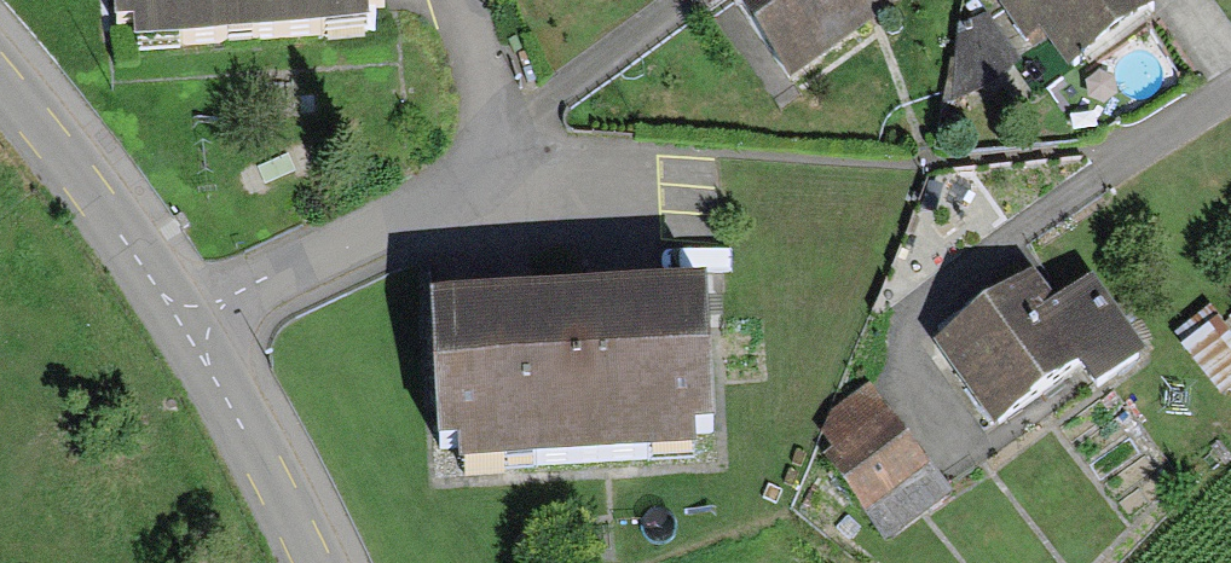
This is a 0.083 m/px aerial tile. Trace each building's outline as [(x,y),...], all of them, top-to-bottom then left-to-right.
[(114,41),(375,23),(373,0),(111,0),(114,41)] [(769,85),(862,20),(848,0),(710,0),(769,85)] [(1004,1),(1063,80),(1143,20),(1128,0),(1005,0),(1004,1)] [(1008,281),(922,347),(988,431),(1063,373),(1080,395),(1143,347),(1090,280),(1039,319),(1008,281)] [(693,285),(431,306),(444,469),(706,449),(693,285)] [(863,402),(804,453),(857,513),(916,462),(863,402)]
